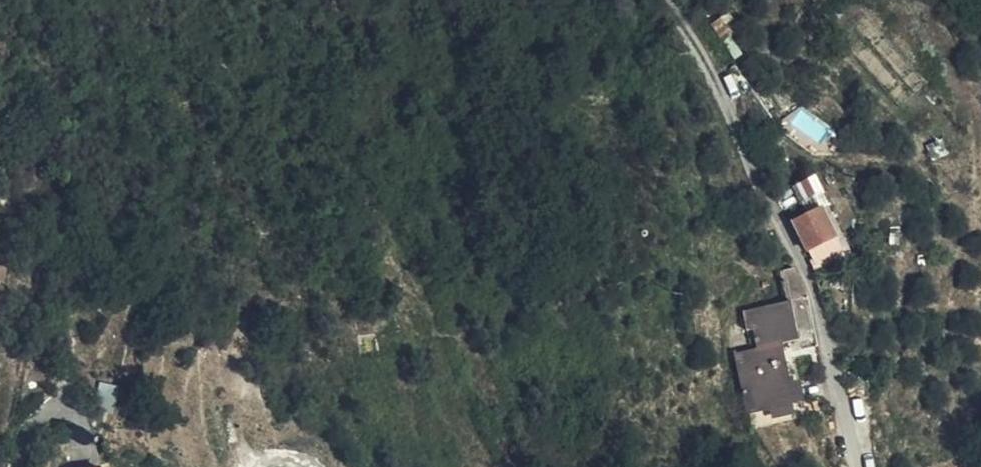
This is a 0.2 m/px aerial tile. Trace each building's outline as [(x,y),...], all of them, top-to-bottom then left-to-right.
[(818,144),(830,126),(800,106),(787,124),(818,144)] [(808,250),(812,248),(836,236),(822,208),(794,222),(808,250)] [(836,236),(812,248),(820,263),(843,251),(836,236)] [(784,343),(795,340),(799,339),(792,299),(745,313),(748,330),(753,329),(760,356),(738,362),(749,414),(806,401),(802,380),(792,382),(784,343)] [(802,380),(795,340),(784,343),(792,382),(802,380)]
